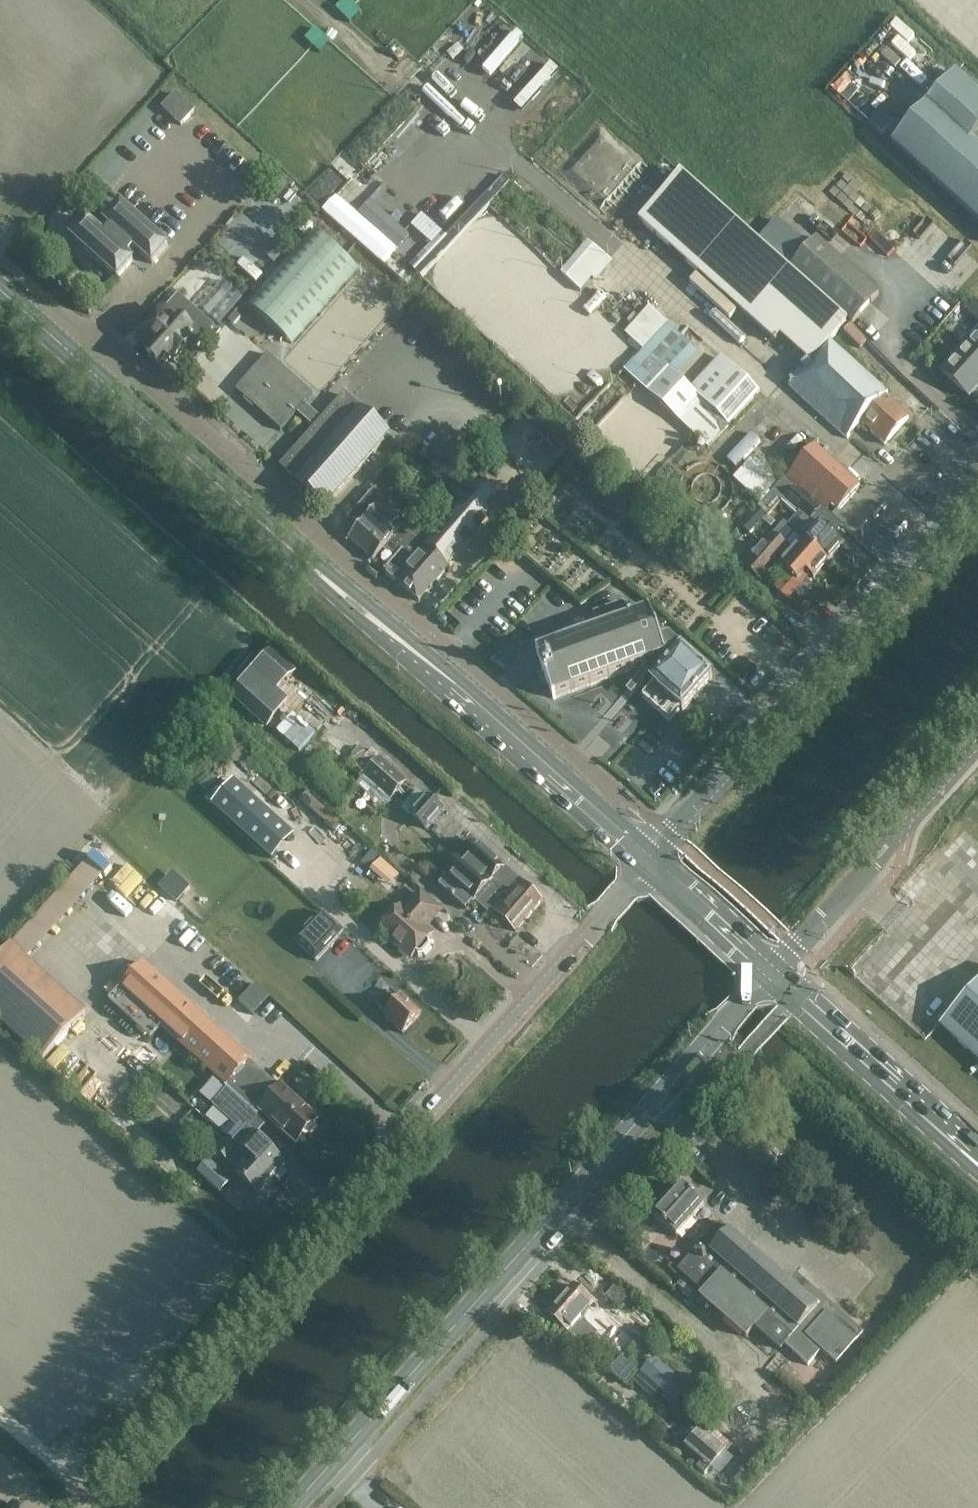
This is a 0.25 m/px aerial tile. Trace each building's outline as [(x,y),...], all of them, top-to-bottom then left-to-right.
[(977,135),(977,93),(956,73),(892,145),(977,223),(977,145),(973,140),(977,135)] [(205,111),(185,95),(173,109),(192,125),(205,111)] [(882,105),(872,120),(885,130),(896,115),(882,105)] [(600,209),(641,162),(600,125),(558,171),(600,209)] [(888,393),(830,341),(847,322),(852,325),(880,294),(816,238),(801,256),(793,249),(796,245),(774,227),(776,225),(767,219),(751,238),(679,174),(638,220),(776,342),(800,314),(819,330),(805,346),(816,356),(789,386),(848,438),(861,423),(884,445),(909,417),(885,396),(888,393)] [(408,235),(370,200),(358,213),(397,248),(408,235)] [(103,221),(110,227),(103,234),(85,219),(70,236),(118,279),(134,260),(129,255),(134,250),(152,266),(169,246),(120,202),(103,221)] [(497,216),(491,222),(523,254),(529,248),(497,216)] [(291,344),(358,269),(313,229),(246,303),(291,344)] [(182,303),(215,265),(235,242),(226,234),(206,257),(209,260),(199,272),(196,269),(174,297),(182,303)] [(587,242),(571,262),(586,273),(594,263),(602,270),(610,260),(587,242)] [(217,325),(244,297),(225,279),(198,307),(217,325)] [(196,346),(206,335),(197,326),(191,332),(179,321),(177,323),(164,311),(137,341),(150,353),(147,357),(161,369),(176,352),(180,356),(192,342),(196,346)] [(678,378),(699,354),(707,345),(673,315),(626,372),(709,449),(760,393),(723,359),(720,357),(690,390),(678,378)] [(941,374),(967,397),(977,385),(977,332),(941,374)] [(297,413),(313,427),(321,418),(304,404),(313,395),(268,355),(236,391),(281,431),(297,413)] [(281,467),(326,507),(389,436),(344,396),(333,408),(323,419),(322,417),(321,418),(313,427),(312,428),(314,429),(281,467)] [(805,481),(838,511),(859,487),(826,457),(805,481)] [(752,458),(735,476),(760,499),(777,480),(752,458)] [(420,541),(409,531),(395,548),(401,553),(385,571),(419,601),(497,512),(498,512),(505,504),(487,489),(480,497),(477,494),(417,562),(409,554),(420,541)] [(798,514),(814,527),(803,540),(828,562),(843,545),(834,537),(842,527),(796,489),(783,505),(797,516),(798,514)] [(367,518),(348,540),(372,561),(389,542),(395,548),(409,531),(399,523),(391,532),(380,521),(376,525),(367,518)] [(752,545),(739,561),(760,580),(774,563),(780,567),(778,568),(797,584),(806,573),(813,579),(828,562),(803,540),(790,554),(787,551),(789,548),(773,534),(759,550),(752,545)] [(561,643),(540,650),(538,651),(554,697),(633,669),(634,673),(648,668),(654,685),(644,696),(670,720),(681,707),(682,711),(712,678),(665,635),(660,637),(650,611),(631,618),(629,615),(627,616),(625,611),(596,622),(598,629),(572,639),(571,634),(560,638),(561,643)] [(274,653),(237,694),(268,723),(288,701),(276,690),(294,671),(274,653)] [(295,711),(278,728),(300,749),(316,731),(295,711)] [(379,759),(364,776),(391,799),(405,782),(379,759)] [(212,806),(272,859),(294,835),(234,782),(212,806)] [(409,816),(426,831),(444,811),(427,796),(409,816)] [(319,800),(312,808),(336,830),(343,822),(319,800)] [(543,901),(518,879),(507,869),(476,841),(462,857),(468,862),(529,917),(543,901)] [(529,917),(468,862),(462,857),(444,876),(446,877),(439,885),(465,909),(473,900),(499,925),(502,921),(515,932),(529,917)] [(120,881),(108,896),(125,910),(138,896),(120,881)] [(421,894),(405,912),(400,908),(380,930),(385,934),(385,937),(390,942),(393,942),(412,958),(416,953),(418,955),(422,955),(430,947),(429,943),(427,941),(432,936),(424,929),(440,911),(421,894)] [(295,942),(316,961),(343,932),(323,913),(295,942)] [(88,1013),(13,946),(0,961),(0,1022),(43,1062),(88,1013)] [(349,966),(367,982),(376,990),(393,971),(375,955),(373,957),(364,950),(349,966)] [(340,980),(348,971),(334,959),(337,956),(330,951),(320,962),(340,980)] [(277,1093),(247,1065),(251,1061),(144,964),(120,991),(229,1089),(226,1092),(261,1124),(263,1122),(258,1117),(262,1113),(297,1146),(318,1122),(281,1089),(277,1093)] [(257,981),(239,1000),(254,1014),(271,995),(257,981)] [(939,1027),(977,1062),(977,984),(939,1027)] [(403,1034),(420,1015),(402,999),(399,999),(391,992),(377,1007),(386,1015),(384,1017),(403,1034)] [(266,1143),(254,1132),(261,1124),(226,1092),(212,1106),(239,1130),(228,1142),(271,1181),(284,1166),(263,1147),(266,1143)] [(271,1181),(228,1142),(226,1145),(210,1130),(198,1144),(215,1158),(218,1154),(238,1172),(236,1175),(258,1195),(271,1181)] [(770,1153),(765,1158),(771,1165),(776,1159),(770,1153)] [(198,1174),(220,1194),(232,1180),(210,1161),(198,1174)] [(677,1237),(705,1205),(680,1183),(652,1215),(677,1237)] [(704,1293),(701,1296),(747,1336),(756,1326),(782,1349),(786,1344),(809,1364),(823,1349),(837,1362),(863,1332),(803,1279),(797,1287),(731,1228),(729,1230),(720,1222),(678,1269),(704,1293)] [(573,1287),(560,1301),(593,1331),(598,1325),(591,1319),(599,1310),(573,1287)] [(593,1331),(560,1301),(547,1315),(574,1338),(576,1336),(582,1342),(591,1333),(593,1331)] [(603,1362),(609,1354),(596,1343),(589,1350),(603,1362)] [(629,1381),(639,1369),(622,1355),(613,1367),(629,1381)] [(676,1404),(690,1387),(655,1357),(640,1373),(676,1404)] [(712,1466),(728,1449),(702,1425),(686,1442),(712,1466)]
